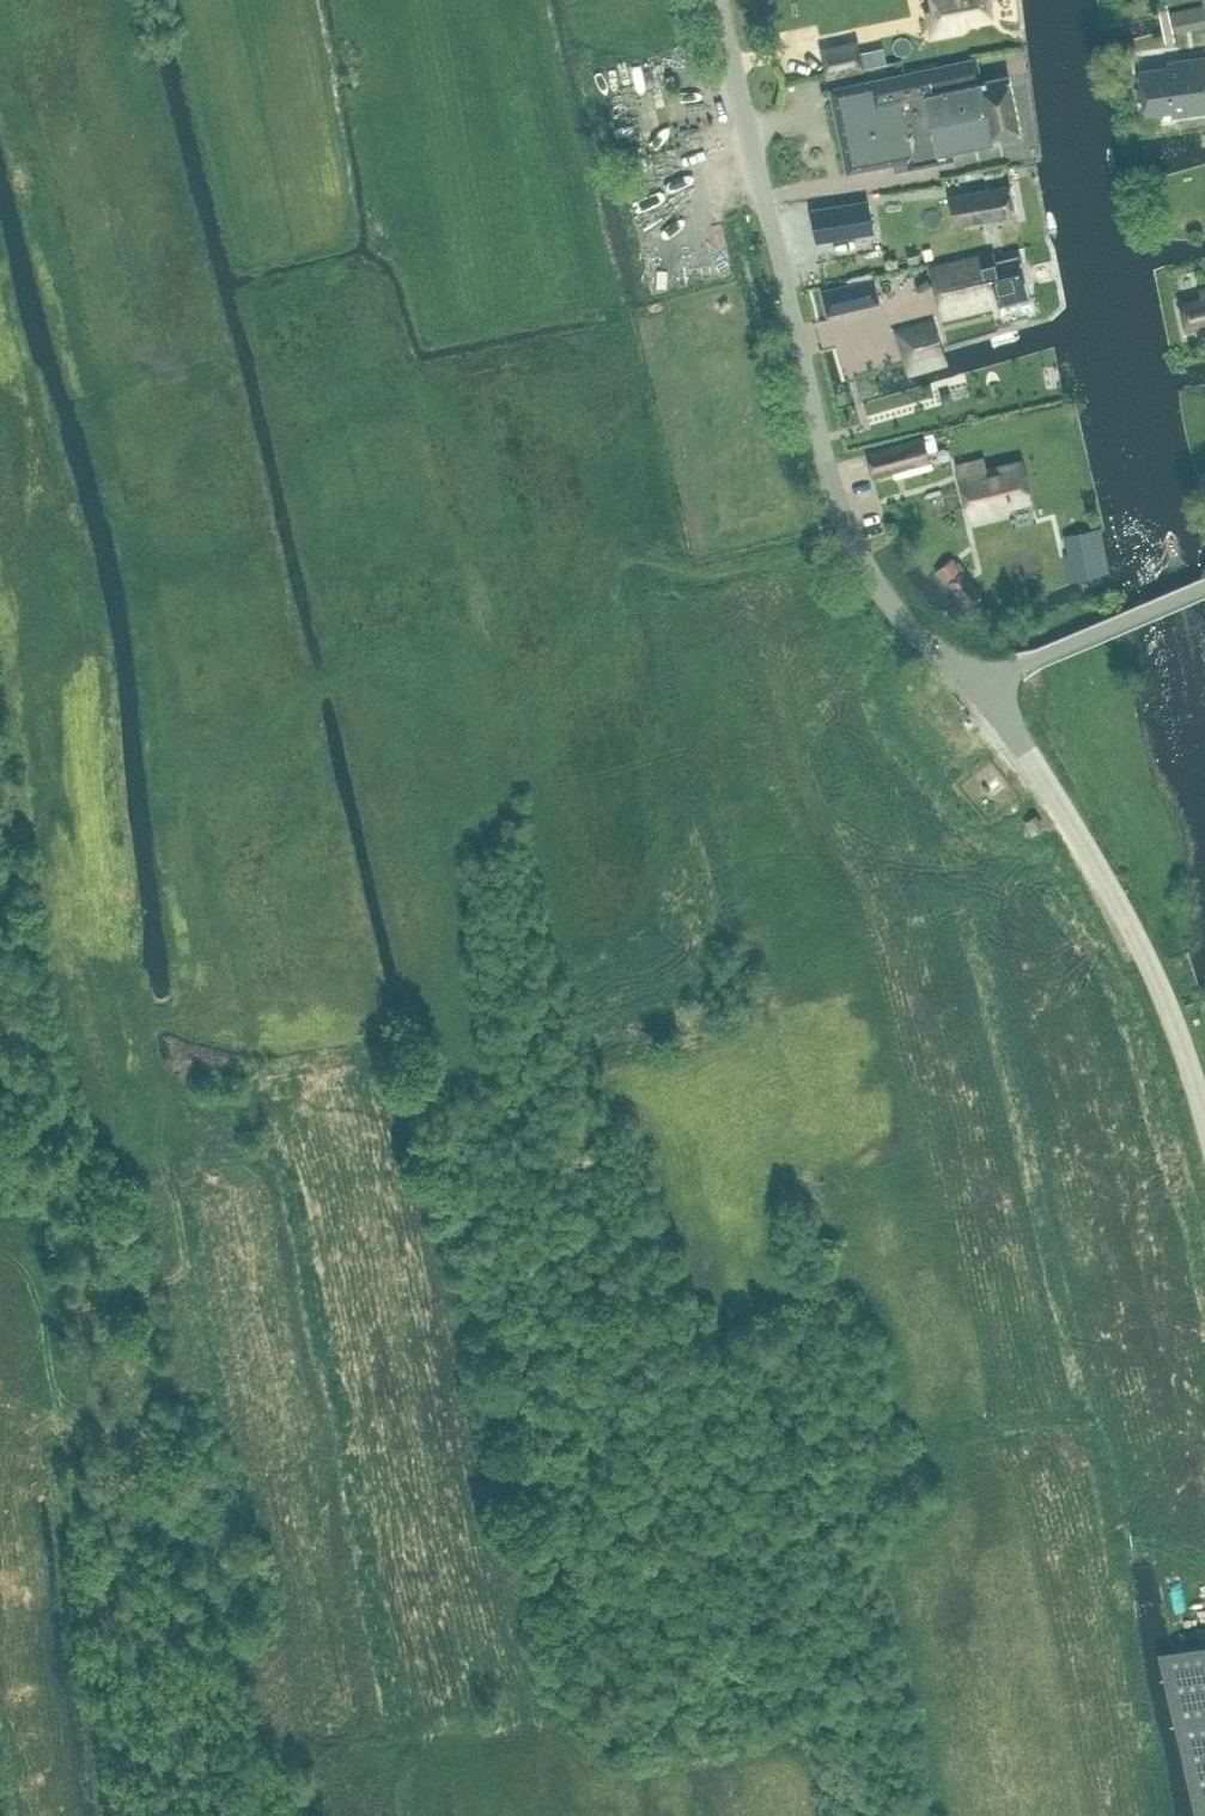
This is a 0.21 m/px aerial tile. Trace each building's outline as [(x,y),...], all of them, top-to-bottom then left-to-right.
[(936,15),(930,16),(933,35),(962,30),(961,23),(992,17),(989,0),(934,0),(936,15)] [(1170,13),(1174,29),(1203,22),(1199,7),(1170,13)] [(822,49),(828,75),(862,67),(856,41),(822,49)] [(1204,109),(1204,57),(1181,60),(1181,65),(1142,70),(1147,112),(1174,108),(1175,113),(1204,109)] [(831,88),(848,172),(894,162),(896,170),(954,158),(953,150),(995,142),(994,141),(1023,135),(1010,75),(982,80),(977,58),(831,88)] [(640,82),(637,65),(608,69),(610,87),(640,82)] [(667,76),(671,88),(678,85),(674,74),(667,76)] [(1012,145),(994,149),(998,164),(1016,160),(1012,145)] [(1011,184),(951,195),(956,224),(1016,213),(1011,184)] [(868,199),(811,208),(816,239),(873,230),(868,199)] [(943,315),(1031,296),(1022,254),(996,260),(994,253),(933,266),(943,315)] [(882,274),(893,309),(920,301),(909,266),(882,274)] [(841,309),(836,286),(822,289),(828,312),(841,309)] [(1201,288),(1202,296),(1182,300),(1188,328),(1204,324),(1204,288),(1201,288)] [(851,334),(875,328),(871,313),(848,319),(851,334)] [(934,320),(896,330),(904,357),(941,347),(934,320)] [(866,451),(873,477),(921,465),(914,438),(866,451)] [(1023,461),(961,475),(971,517),(1002,510),(1001,508),(1032,500),(1023,461)] [(1051,532),(1066,530),(1064,513),(1049,515),(1051,532)] [(1067,576),(1086,569),(1079,550),(1060,557),(1067,576)] [(983,592),(965,568),(954,555),(934,572),(944,584),(947,581),(966,605),(983,592)] [(1144,599),(1133,603),(1142,626),(1153,621),(1144,599)] [(1204,1775),(1204,1641),(1176,1648),(1204,1775)]
